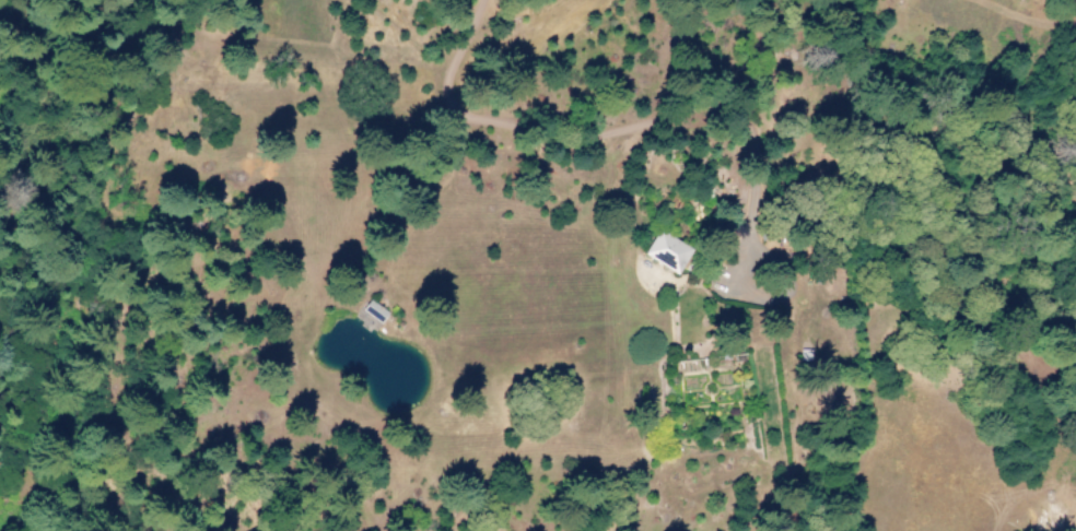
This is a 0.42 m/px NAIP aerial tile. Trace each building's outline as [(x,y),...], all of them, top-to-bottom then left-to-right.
[(674,275),(689,250),(657,229),(641,254),(674,275)] [(386,313),(368,300),(360,309),(378,323),(386,313)] [(373,328),(376,324),(360,311),(356,315),(373,328)]
